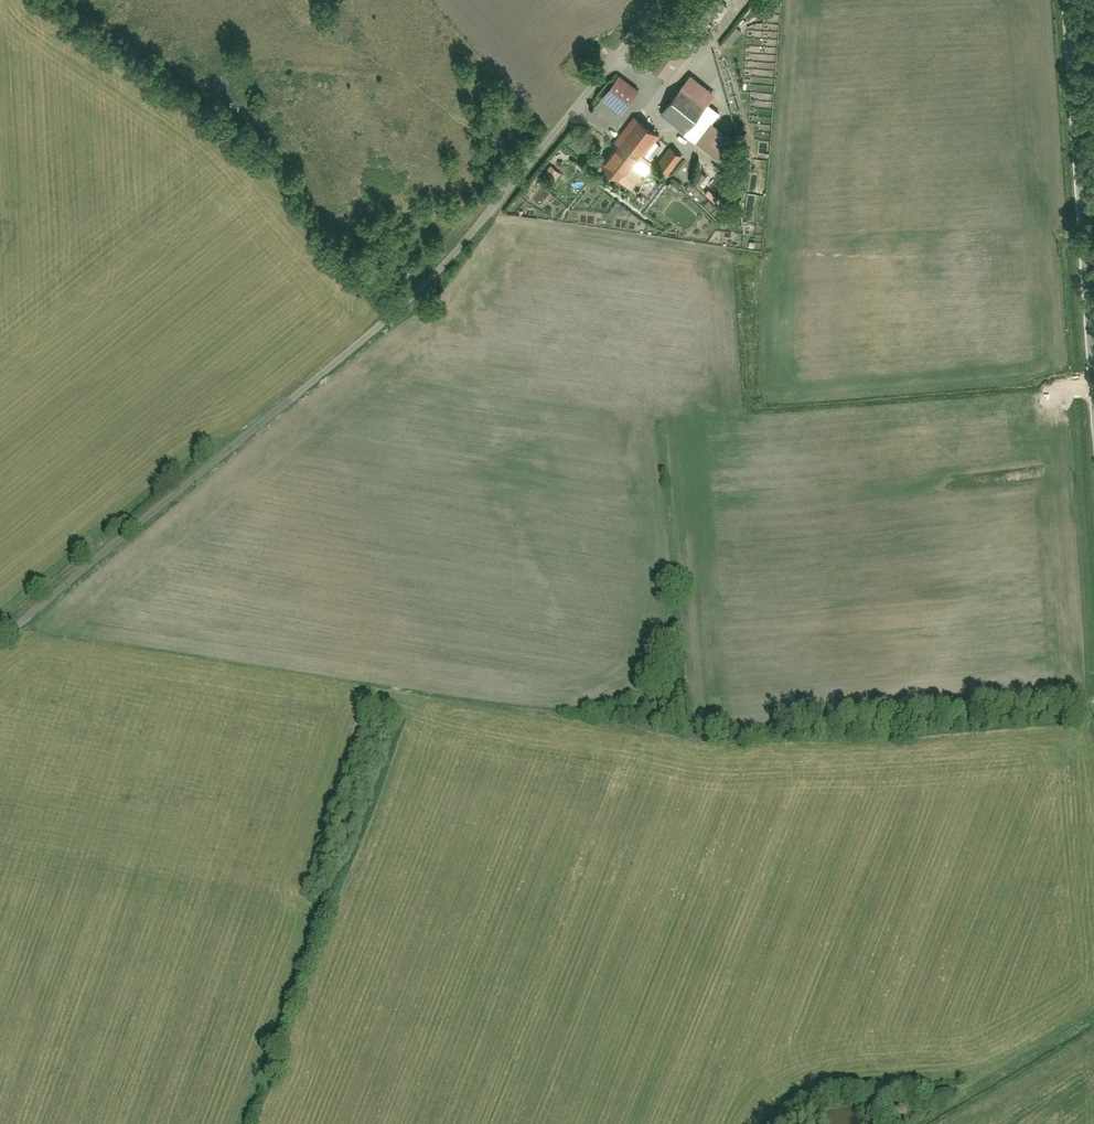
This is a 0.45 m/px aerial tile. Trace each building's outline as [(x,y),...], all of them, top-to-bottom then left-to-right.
[(620,76),(604,98),(625,113),(640,91),(620,76)] [(736,139),(717,124),(723,116),(709,105),(718,94),(694,76),(664,115),(721,159),(736,139)] [(653,160),(644,153),(658,134),(636,118),(601,164),(633,187),(653,160)] [(671,148),(661,164),(673,172),(683,156),(671,148)] [(543,177),(552,187),(564,176),(555,166),(543,177)]
